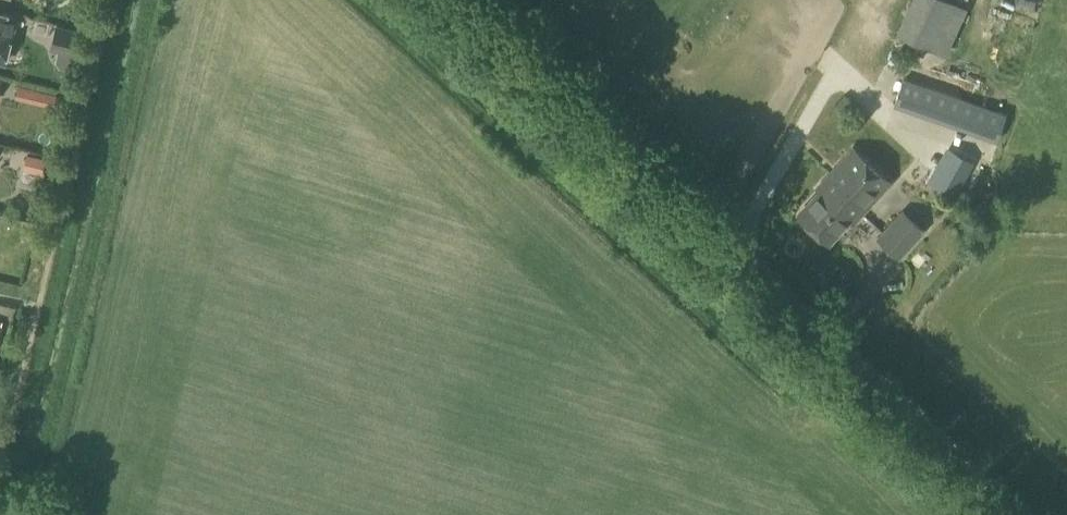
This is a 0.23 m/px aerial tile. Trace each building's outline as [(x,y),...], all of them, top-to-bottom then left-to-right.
[(951,1),(949,0),(910,0),(895,33),(930,49),(951,1)] [(1024,12),(1055,20),(1060,0),(1027,0),(1024,12)] [(15,16),(0,12),(0,61),(4,62),(15,16)] [(67,70),(75,65),(83,31),(57,24),(49,50),(57,52),(55,62),(59,67),(67,70)] [(902,78),(893,105),(915,112),(924,86),(902,78)] [(59,95),(40,90),(37,103),(56,108),(59,95)] [(919,110),(964,125),(971,105),(926,90),(919,110)] [(836,105),(845,114),(850,108),(854,105),(844,96),(836,105)] [(890,180),(850,144),(805,193),(808,195),(793,210),(826,242),(848,219),(851,223),(890,180)] [(954,197),(971,161),(942,147),(925,183),(954,197)] [(898,256),(924,229),(905,211),(879,238),(898,256)]
